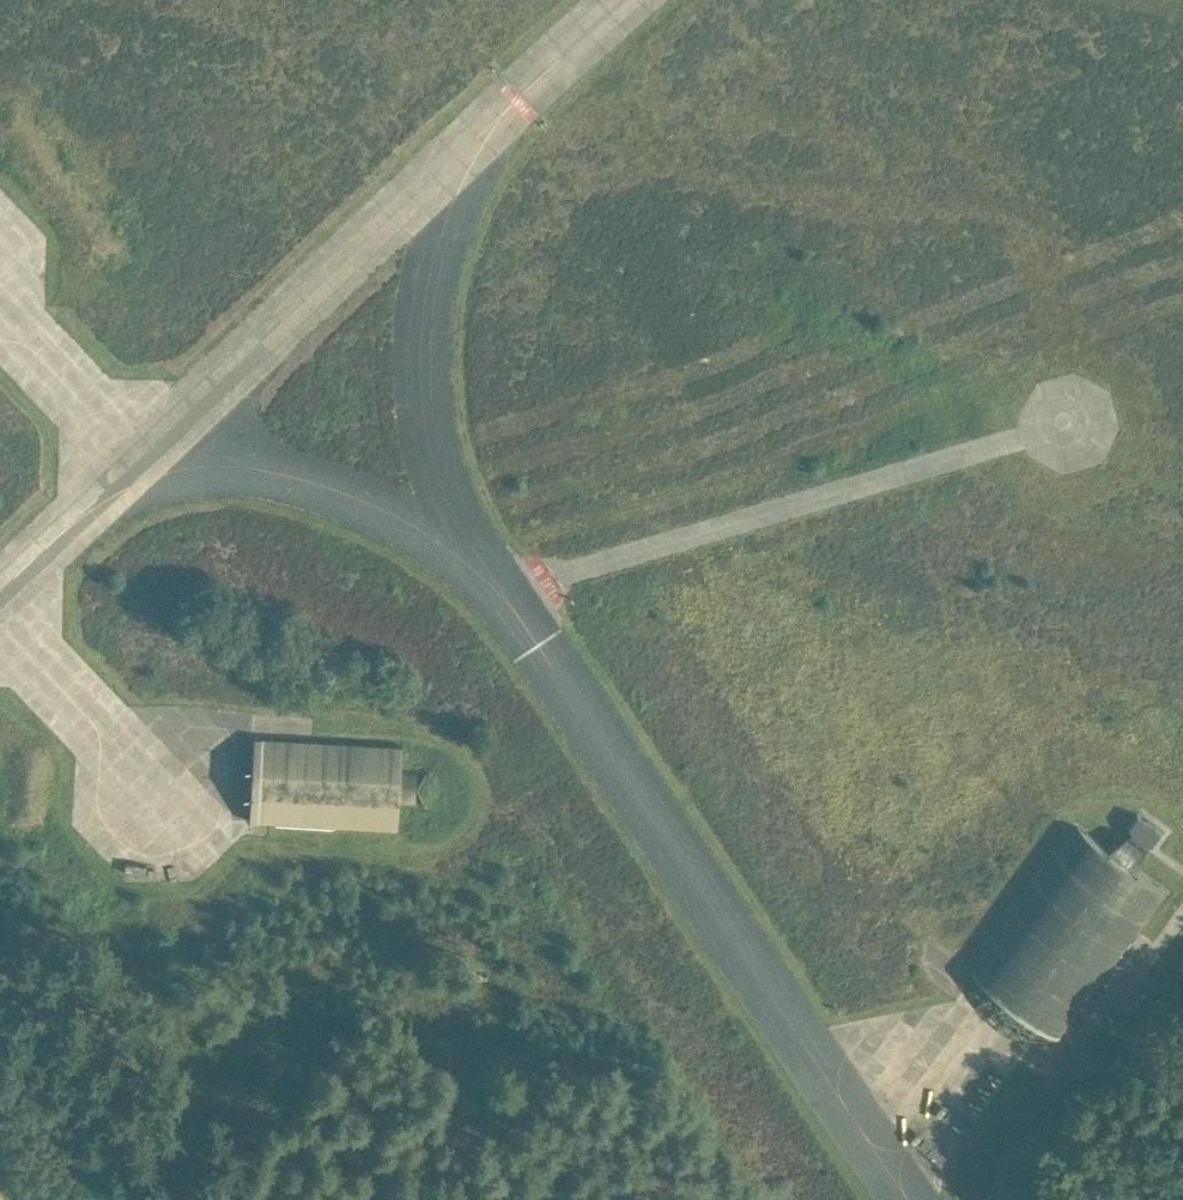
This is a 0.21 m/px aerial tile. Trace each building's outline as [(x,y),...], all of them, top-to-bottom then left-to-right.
[(255,736),(250,820),(268,821),(397,830),(399,806),(415,807),(417,771),(401,770),(403,746),(314,740),(255,736)] [(1161,831),(1137,813),(1118,839),(1107,847),(1078,825),(971,971),(1060,1037),(1079,1011),(1086,1016),(1103,993),(1096,988),(1167,891),(1137,869),(1142,857),(1161,831)]
